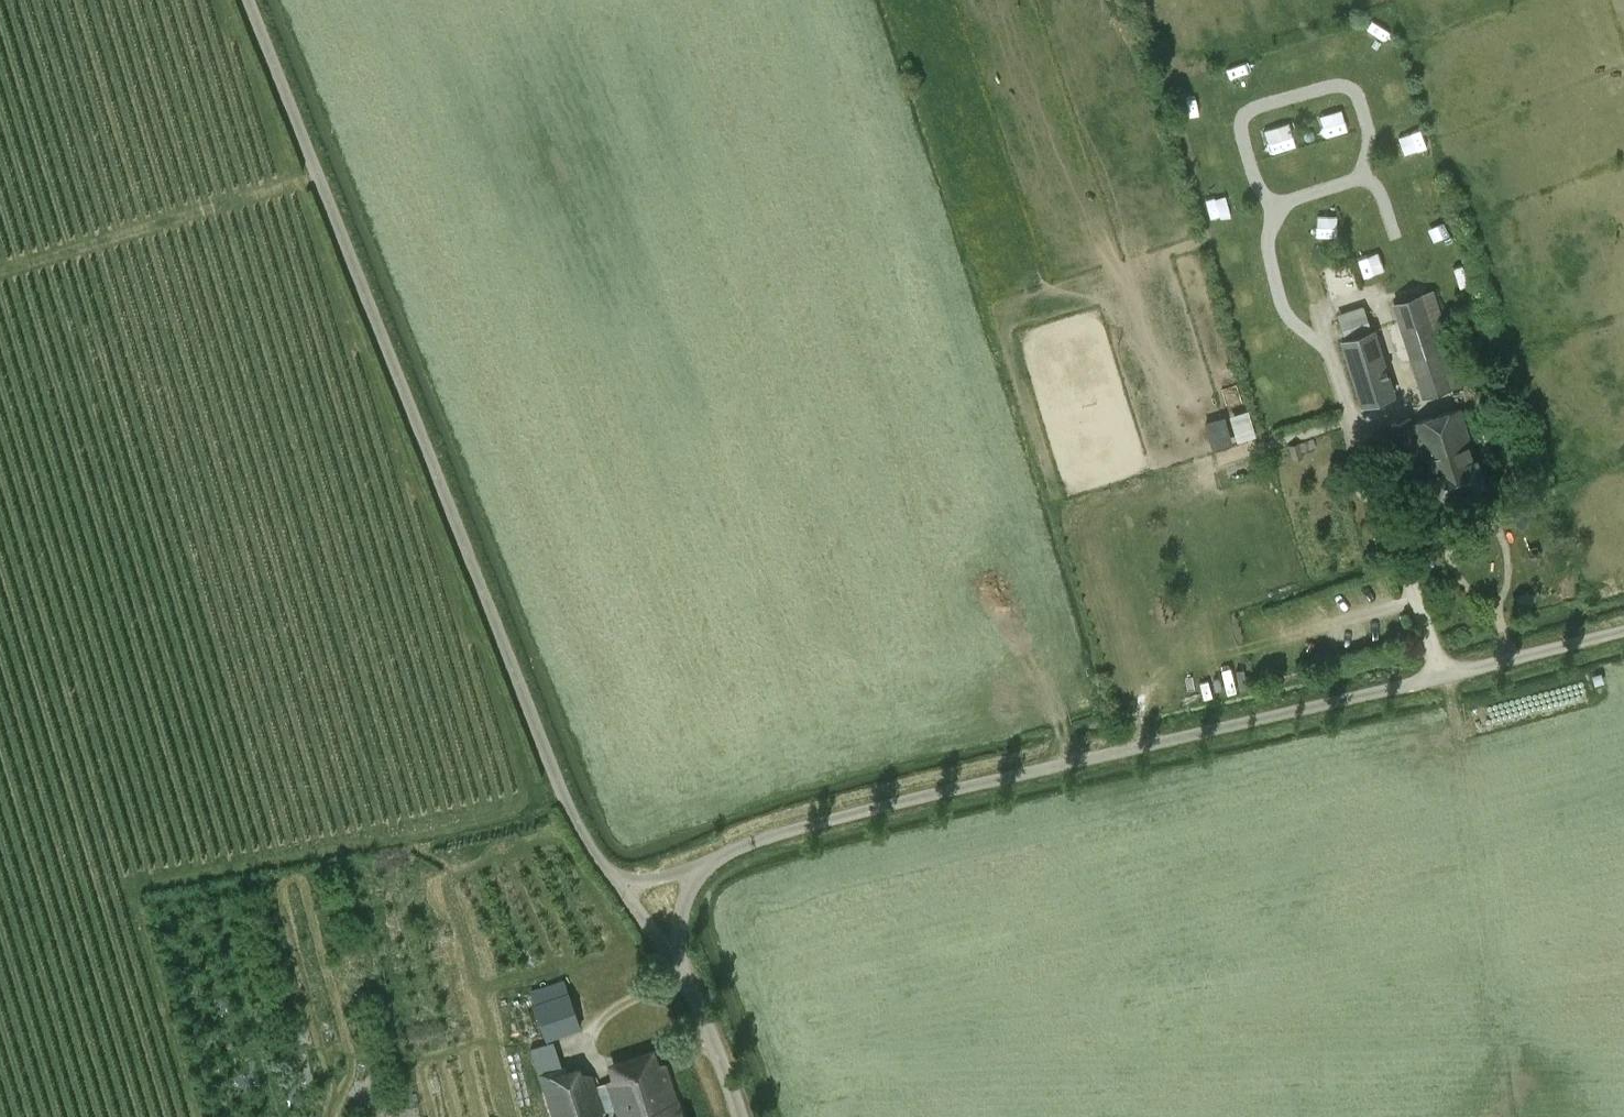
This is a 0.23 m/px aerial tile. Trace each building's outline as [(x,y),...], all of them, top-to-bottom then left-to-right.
[(1234,70),(1215,75),(1221,94),(1240,89),(1234,70)] [(1411,131),(1392,137),(1399,159),(1418,152),(1411,131)] [(1216,219),(1222,236),(1241,230),(1236,213),(1216,219)] [(1438,349),(1422,296),(1392,305),(1410,359),(1438,349)] [(1361,406),(1395,396),(1374,330),(1340,340),(1361,406)] [(1237,439),(1258,434),(1251,406),(1230,411),(1237,439)] [(1406,471),(1427,465),(1429,474),(1427,475),(1435,499),(1482,483),(1475,459),(1461,410),(1413,424),(1411,418),(1390,424),(1406,471)] [(1139,580),(1141,591),(1161,589),(1159,578),(1139,580)] [(1202,667),(1181,673),(1188,694),(1208,688),(1202,667)] [(581,1028),(568,991),(563,980),(529,991),(534,1003),(532,1003),(545,1040),(581,1028)] [(593,1075),(581,1070),(579,1065),(564,1071),(553,1041),(529,1048),(538,1074),(552,1116),(606,1116),(604,1111),(615,1107),(618,1116),(683,1116),(665,1064),(658,1062),(654,1049),(607,1064),(612,1081),(596,1086),(593,1075)]
